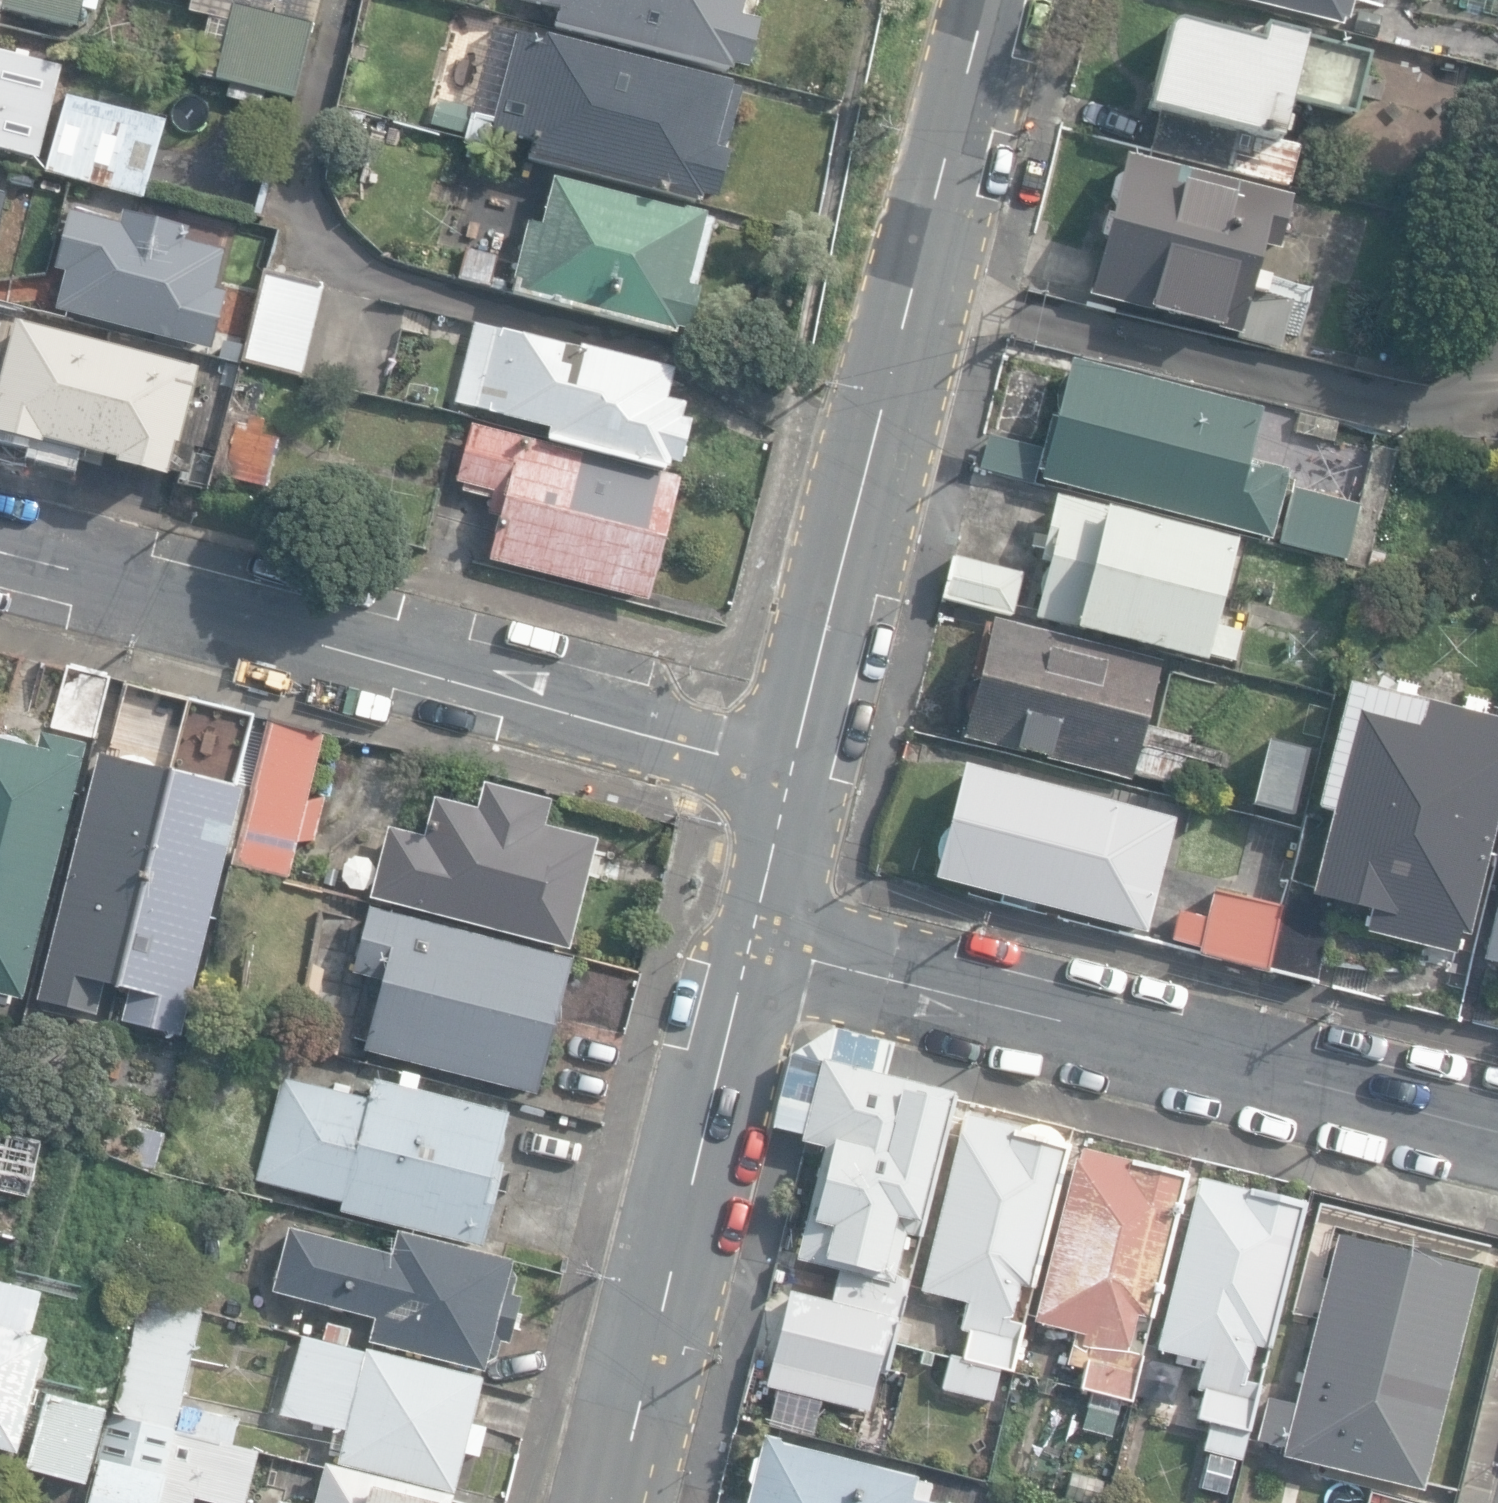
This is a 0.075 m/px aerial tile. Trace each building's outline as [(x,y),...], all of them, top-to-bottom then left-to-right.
[(78,28),(82,10),(95,13),(99,0),(0,0),(0,13),(1,13),(2,9),(78,28)] [(295,97),(319,0),(192,0),(190,10),(231,20),(227,33),(223,32),(216,61),(220,62),(216,78),(295,97)] [(729,72),(731,66),(747,70),(759,22),(742,17),(746,0),(522,0),(558,9),(554,27),(729,72)] [(1342,26),(1347,21),(1354,0),(1238,0),(1342,26)] [(1151,146),(1287,184),(1298,145),(1281,140),(1292,100),(1350,116),(1367,55),(1265,27),(1263,44),(1191,25),(1181,27),(1174,31),(1169,36),(1149,108),(1161,111),(1151,146)] [(530,156),(697,200),(699,194),(717,199),(729,153),(724,151),(740,91),(730,88),(732,83),(546,34),(543,42),(491,29),(468,117),(436,108),(430,133),(485,147),(490,129),(534,141),(530,156)] [(36,160),(59,69),(0,54),(0,151),(36,160)] [(143,198),(162,121),(64,95),(44,172),(143,198)] [(1234,340),(1279,351),(1291,300),(1264,293),(1268,279),(1256,275),(1263,248),(1279,252),(1292,198),(1125,157),(1090,297),(1236,333),(1234,340)] [(517,293),(675,335),(676,330),(689,333),(701,289),(696,287),(714,221),(706,218),(707,214),(554,173),(541,223),(528,219),(511,281),(520,284),(517,293)] [(187,227),(124,212),(121,225),(69,212),(55,269),(66,272),(56,310),(211,348),(225,294),(212,290),(222,249),(184,240),(187,227)] [(466,247),(457,281),(488,288),(497,255),(466,247)] [(243,361),(301,376),(323,285),(265,271),(243,361)] [(545,438),(667,467),(670,457),(678,459),(689,416),(680,414),(684,401),(665,396),(673,365),(521,328),(520,332),(472,320),(453,398),(501,409),(500,413),(548,424),(545,438)] [(164,479),(173,442),(178,443),(196,367),(14,322),(0,377),(0,438),(38,447),(40,442),(115,460),(114,466),(164,479)] [(1042,479),(1272,540),(1290,472),(1249,461),(1262,409),(1073,360),(1042,479)] [(223,478),(267,488),(277,440),(262,436),(266,419),(250,416),(246,432),(234,429),(223,478)] [(486,557),(645,596),(675,473),(465,421),(450,480),(460,482),(458,489),(487,497),(484,511),(497,514),(486,557)] [(978,470),(1032,483),(1041,448),(987,435),(978,470)] [(1345,560),(1360,506),(1293,488),(1279,543),(1345,560)] [(1074,622),(1201,655),(1203,647),(1232,655),(1239,627),(1212,620),(1233,536),(1053,490),(1040,538),(1051,541),(1032,614),(1073,624),(1074,622)] [(945,599),(1016,616),(1026,575),(955,558),(945,599)] [(1133,773),(1177,785),(1190,738),(1144,725),(1161,665),(997,620),(965,735),(1131,780),(1133,773)] [(52,727),(94,737),(109,677),(66,667),(52,727)] [(112,745),(237,777),(253,715),(127,684),(112,745)] [(1337,902),(1369,910),(1363,934),(1454,956),(1460,934),(1468,936),(1497,815),(1497,721),(1346,684),(1316,807),(1331,811),(1312,887),(1292,882),(1268,970),(1315,982),(1337,902)] [(232,863),(287,877),(296,838),(313,843),(325,797),(309,792),(325,733),(269,718),(232,863)] [(6,1004),(8,995),(22,999),(87,744),(39,732),(35,748),(0,739),(0,1003),(6,1004)] [(1256,805),(1292,813),(1306,748),(1270,740),(1256,805)] [(104,984),(116,987),(169,772),(98,755),(38,1000),(97,1014),(104,984)] [(932,872),(1143,927),(1172,814),(962,759),(932,872)] [(169,772),(116,987),(127,990),(119,1020),(181,1035),(242,790),(169,772)] [(369,897),(568,949),(597,839),(543,825),(550,799),(483,782),(476,808),(433,797),(423,834),(388,825),(369,897)] [(1200,955),(1266,971),(1281,907),(1215,891),(1200,955)] [(1497,964),(1497,901),(1484,960),(1497,964)] [(364,1049),(537,1093),(571,960),(369,908),(352,973),(382,980),(364,1049)] [(1175,939),(1200,945),(1207,917),(1181,911),(1175,939)] [(834,1031),(834,1030),(792,1055),(772,1128),(802,1134),(801,1141),(824,1147),(797,1259),(833,1268),(823,1307),(822,1307),(813,1345),(832,1350),(830,1357),(887,1371),(905,1295),(906,1295),(910,1279),(894,1275),(904,1233),(921,1237),(955,1094),(885,1077),(893,1044),(834,1031)] [(339,1210),(481,1247),(503,1163),(493,1160),(505,1111),(419,1089),(422,1077),(400,1072),(397,1086),(375,1081),(370,1099),(280,1076),(253,1179),(341,1201),(339,1210)] [(944,1390),(992,1402),(1000,1369),(1011,1372),(1023,1322),(1012,1320),(1020,1285),(1021,1285),(1032,1288),(1067,1148),(1058,1135),(1050,1130),(1043,1127),(1030,1125),(1019,1127),(969,1115),(964,1135),(961,1135),(923,1291),(969,1302),(962,1331),(972,1334),(966,1359),(949,1355),(949,1356),(952,1357),(944,1390)] [(159,1177),(169,1136),(134,1128),(125,1169),(159,1177)] [(28,1196),(40,1141),(0,1131),(0,1190),(28,1196)] [(1081,1387),(1132,1401),(1144,1355),(1128,1351),(1138,1315),(1150,1318),(1187,1175),(1084,1148),(1081,1162),(1077,1161),(1035,1321),(1084,1334),(1083,1340),(1077,1338),(1071,1364),(1087,1368),(1081,1387)] [(1199,1417),(1250,1430),(1263,1385),(1246,1380),(1255,1344),(1266,1347),(1304,1204),(1202,1176),(1197,1194),(1196,1194),(1159,1349),(1205,1361),(1198,1387),(1207,1390),(1199,1417)] [(369,1340),(482,1368),(485,1359),(491,1357),(496,1342),(498,1338),(508,1341),(520,1297),(511,1295),(516,1278),(511,1267),(512,1261),(396,1232),(391,1254),(288,1228),(272,1291),(375,1317),(369,1340)] [(1455,1375),(1463,1341),(1458,1340),(1474,1270),(1333,1236),(1293,1404),(1265,1397),(1254,1442),(1281,1449),(1279,1457),(1422,1491),(1450,1373),(1455,1375)] [(790,1295),(795,1272),(776,1268),(772,1291),(790,1295)] [(16,1451),(47,1339),(29,1334),(40,1293),(0,1282),(0,1447),(16,1451)] [(180,1404),(204,1305),(141,1290),(111,1414),(174,1430),(180,1404)] [(345,1336),(348,1320),(323,1315),(319,1330),(345,1336)] [(337,1464),(453,1492),(463,1452),(479,1456),(487,1424),(473,1421),(483,1378),(302,1334),(283,1415),(334,1428),(329,1448),(340,1451),(337,1464)] [(22,1461),(81,1477),(102,1403),(43,1387),(22,1461)] [(1081,1429),(1111,1437),(1117,1411),(1087,1403),(1081,1429)] [(238,1418),(180,1404),(174,1430),(232,1443),(238,1418)] [(111,1414),(90,1502),(157,1502),(174,1430),(111,1414)] [(1202,1451),(1240,1460),(1247,1435),(1209,1425),(1202,1451)] [(232,1443),(174,1430),(157,1502),(245,1502),(258,1450),(232,1443)] [(743,1502),(927,1502),(932,1481),(782,1447),(784,1436),(760,1430),(743,1502)] [(453,1496),(324,1463),(314,1502),(451,1502),(453,1496)]
